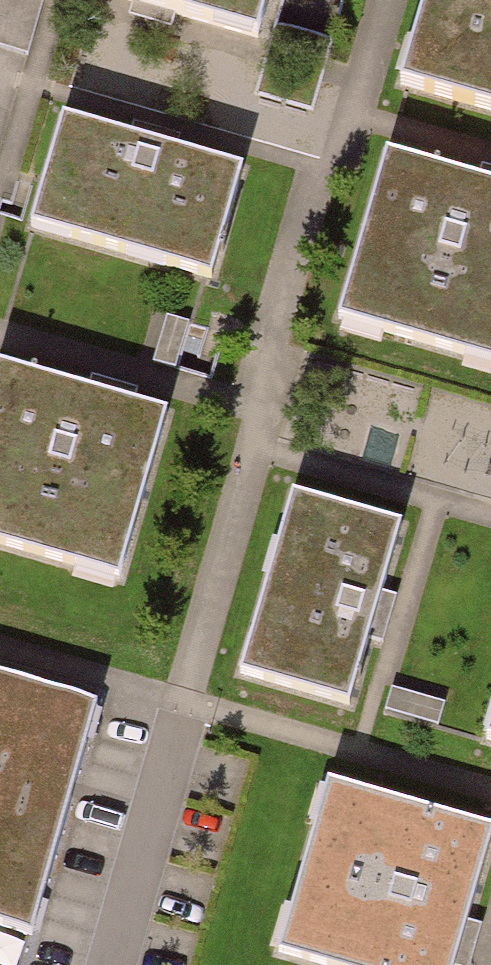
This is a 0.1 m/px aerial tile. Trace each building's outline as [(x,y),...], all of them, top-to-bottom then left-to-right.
[(21,57),(29,60),(46,2),(40,0),(0,0),(0,51),(21,57)] [(255,41),(266,0),(110,0),(255,41)] [(394,81),(490,108),(490,0),(419,0),(394,81)] [(231,168),(56,115),(22,228),(197,280),(231,168)] [(378,155),(333,315),(490,367),(490,189),(378,155)] [(0,369),(0,541),(105,573),(152,413),(0,369)] [(393,527),(285,496),(268,555),(233,672),(341,704),(393,527)] [(104,710),(0,679),(0,939),(34,949),(104,710)] [(440,727),(447,700),(390,686),(387,700),(383,712),(440,727)] [(330,784),(283,949),(339,964),(455,964),(490,839),(490,830),(330,784)]
